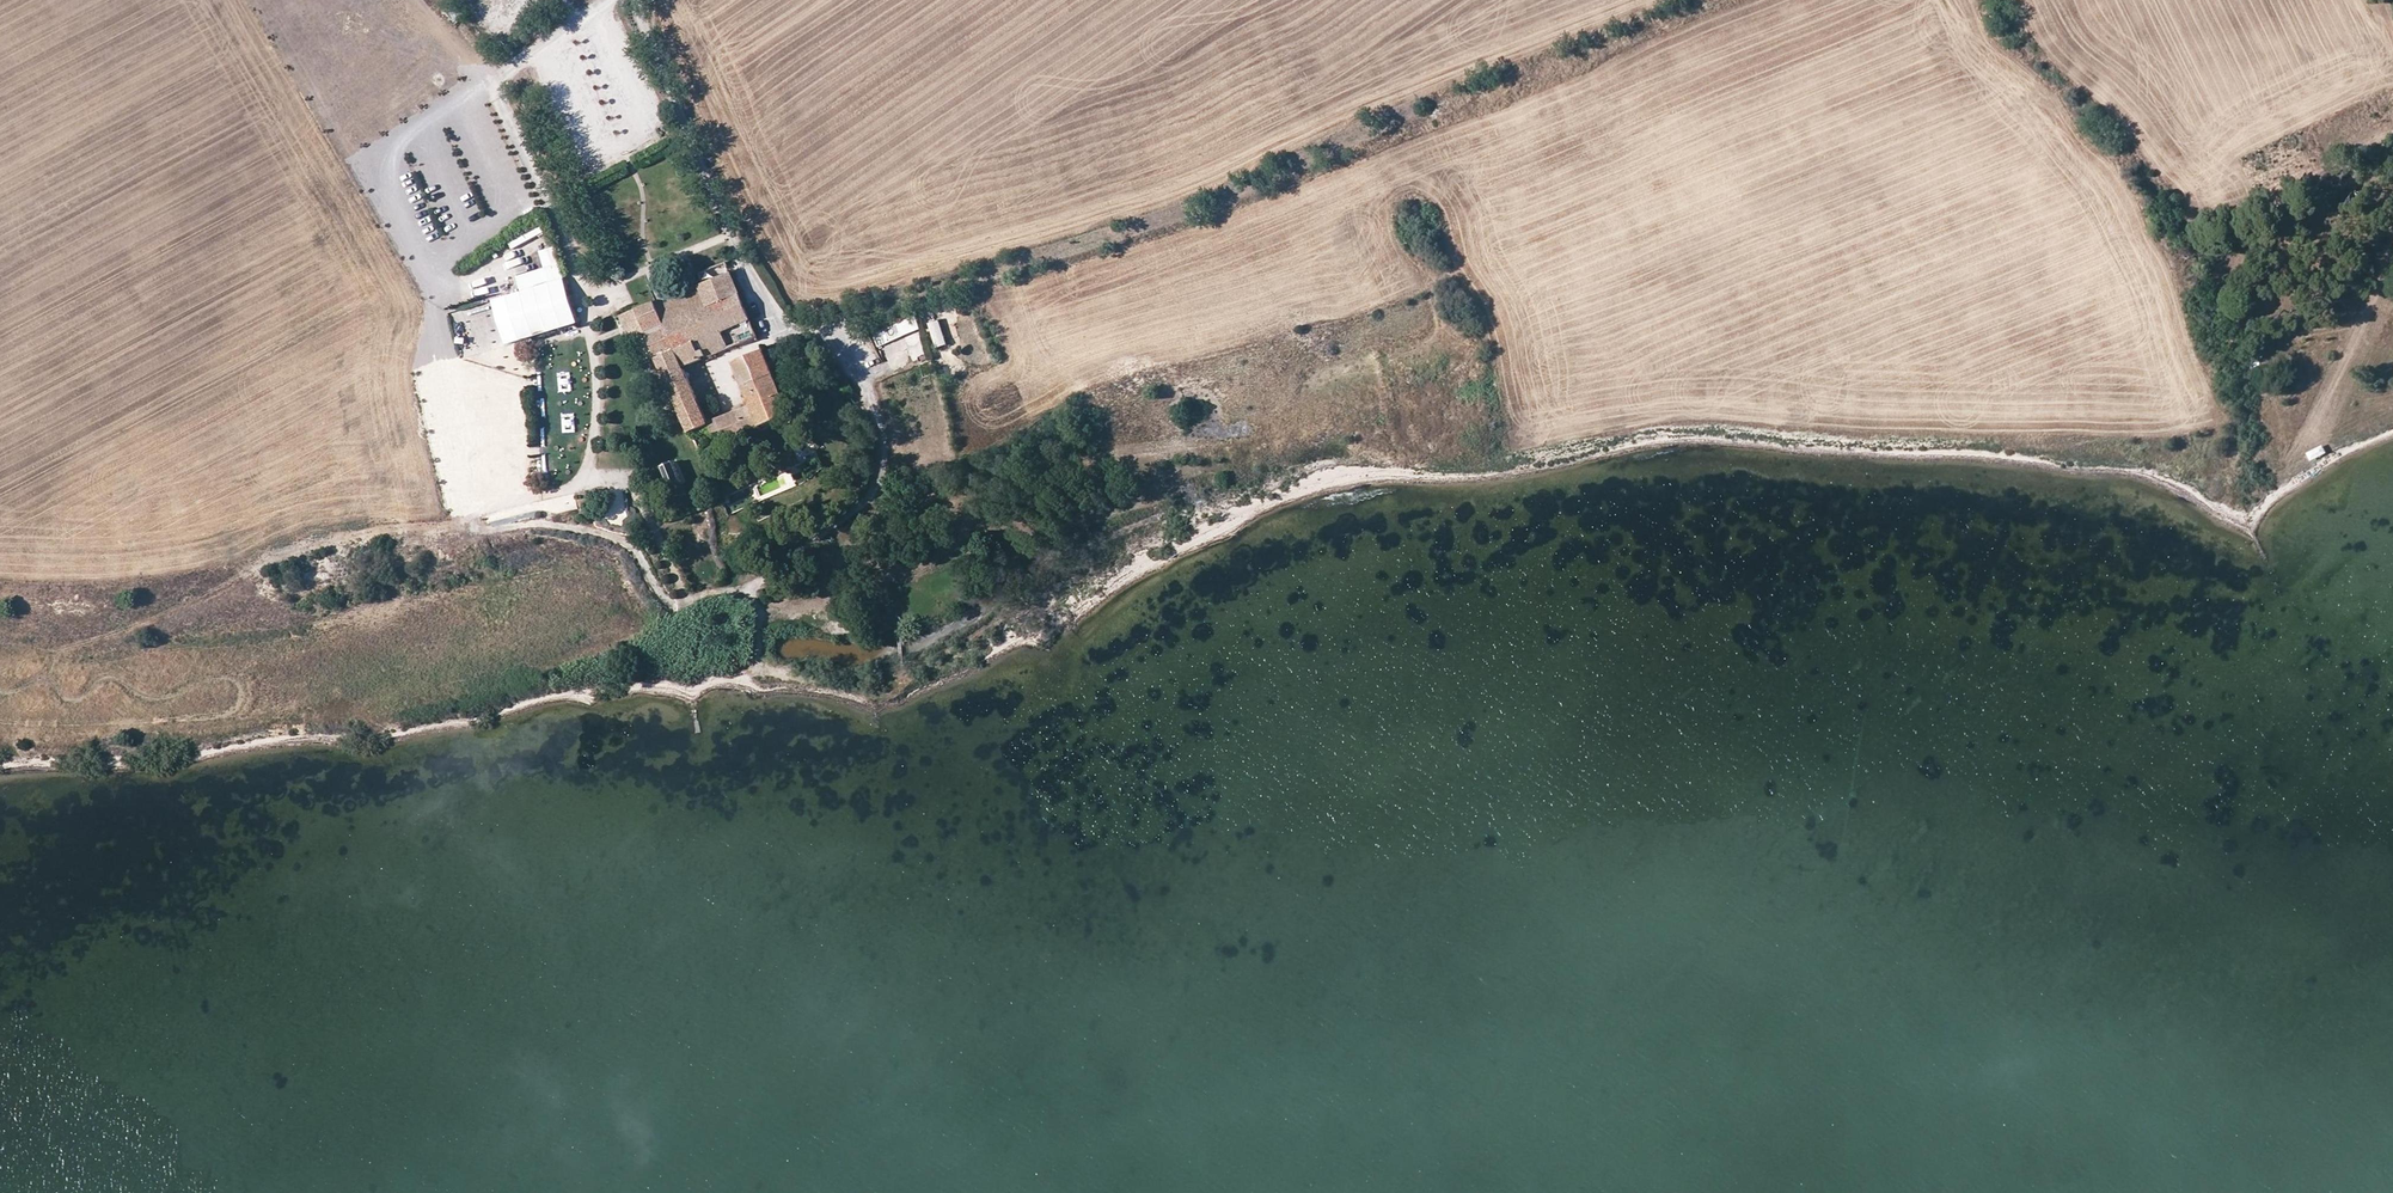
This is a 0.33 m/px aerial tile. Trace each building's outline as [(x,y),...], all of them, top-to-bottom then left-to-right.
[(709,423),(685,367),(758,337),(733,274),(636,309),(661,369),(690,436),(710,427),(714,435),(723,432),(728,443),(791,416),(765,353),(735,365),(751,406),(709,423)] [(565,280),(493,301),(505,344),(577,323),(565,280)] [(449,311),(459,358),(476,354),(467,308),(449,311)] [(888,369),(926,355),(911,314),(873,328),(888,369)] [(935,348),(947,344),(939,319),(928,322),(935,348)] [(669,485),(680,481),(671,461),(661,465),(669,485)]
